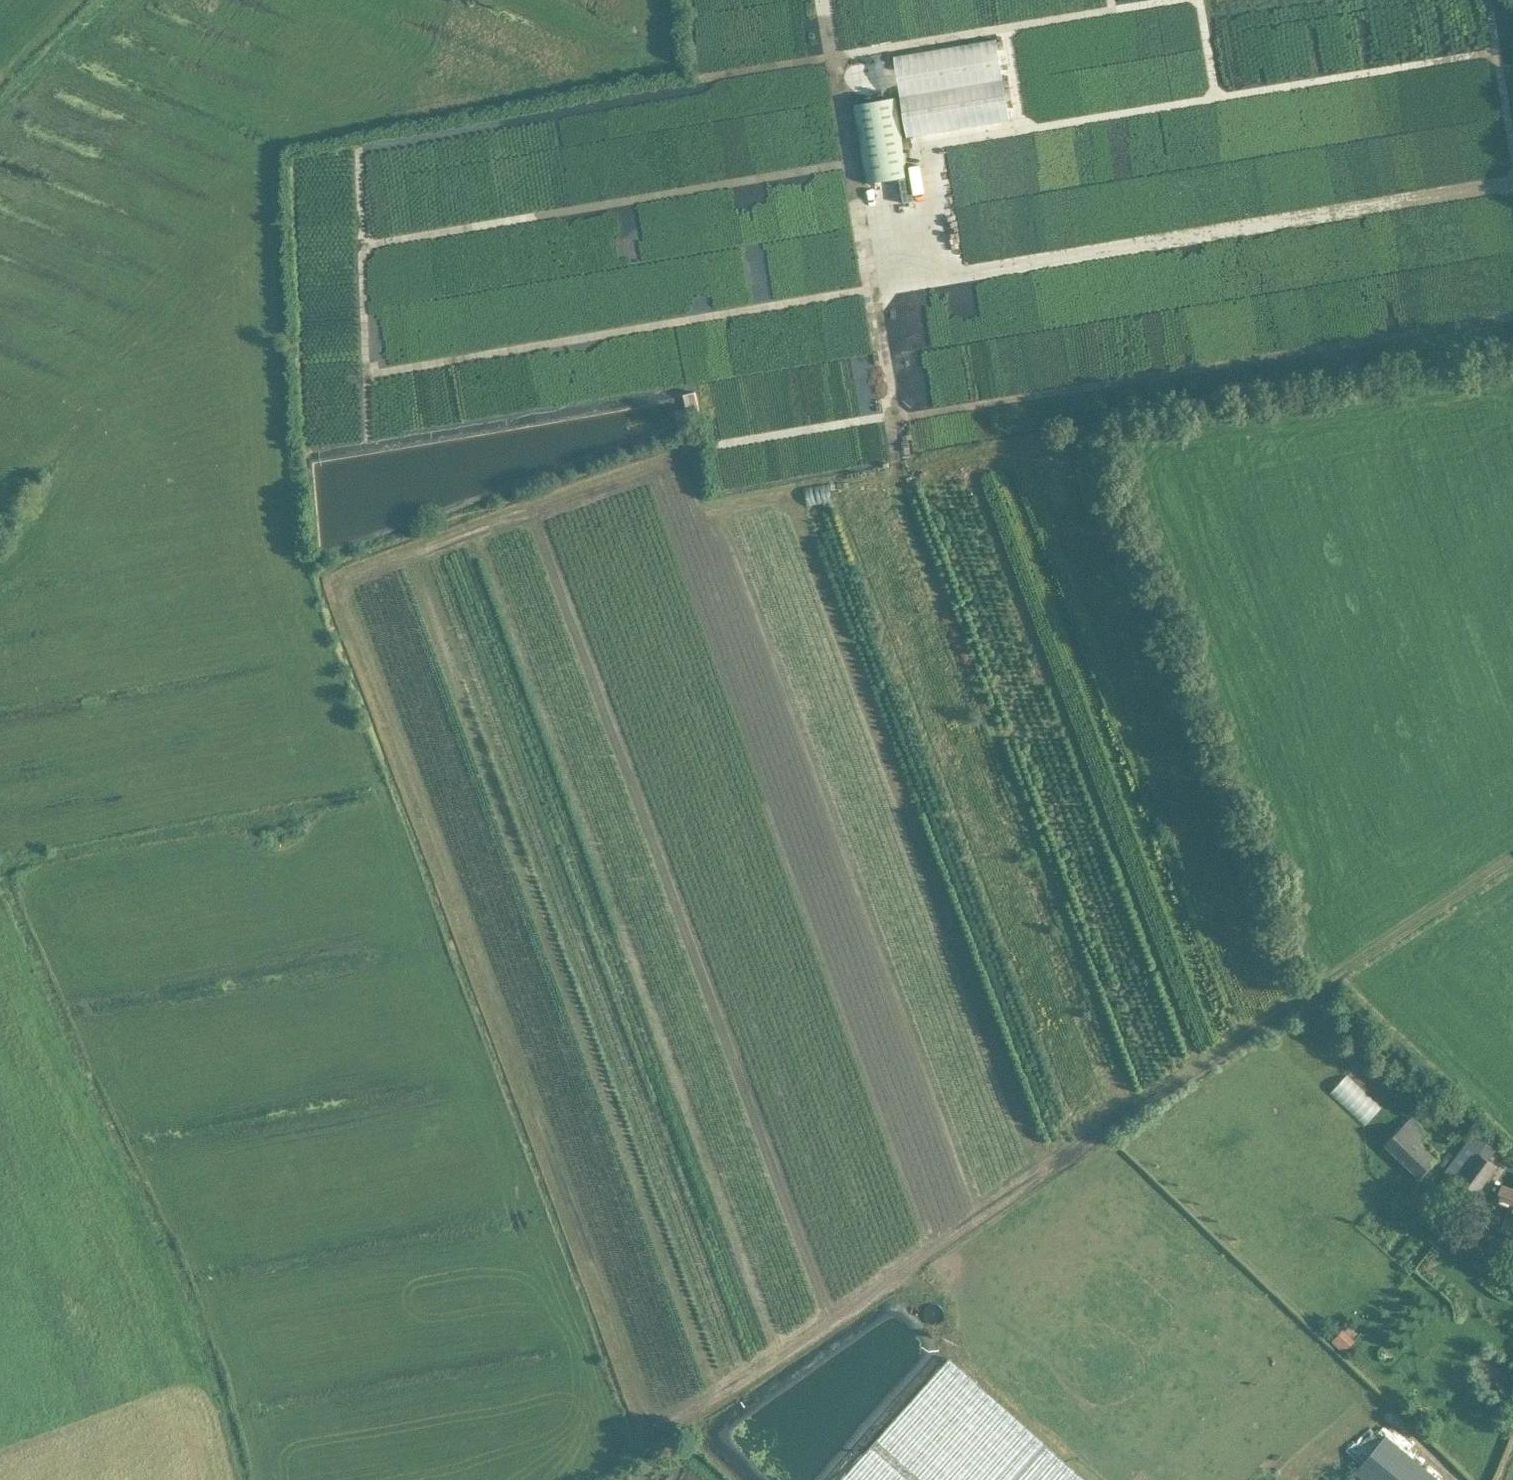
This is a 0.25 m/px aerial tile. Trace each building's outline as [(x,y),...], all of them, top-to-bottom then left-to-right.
[(940,65),(908,63),(906,104),(938,106),(939,97),(968,99),(969,90),(939,88),(940,65)] [(991,88),(1000,125),(1017,121),(1007,84),(991,88)] [(896,96),(854,103),(867,182),(909,175),(896,96)] [(690,417),(701,415),(697,392),(685,395),(690,417)] [(1372,1131),(1390,1112),(1354,1079),(1337,1098),(1372,1131)] [(1411,1116),(1383,1144),(1419,1177),(1437,1158),(1420,1144),(1429,1132),(1411,1116)] [(1475,1194),(1497,1166),(1485,1157),(1493,1146),(1473,1132),(1444,1172),(1475,1194)] [(1501,1183),(1495,1200),(1509,1205),(1499,1231),(1503,1233),(1512,1236),(1512,1187),(1501,1183)] [(1351,1332),(1340,1343),(1353,1355),(1364,1344),(1351,1332)] [(946,1357),(836,1479),(1084,1479),(946,1357)] [(1428,1412),(1425,1411),(1413,1406),(1412,1406),(1409,1414),(1425,1420),(1428,1412)] [(1355,1471),(1366,1479),(1440,1479),(1441,1479),(1385,1434),(1355,1471)]
